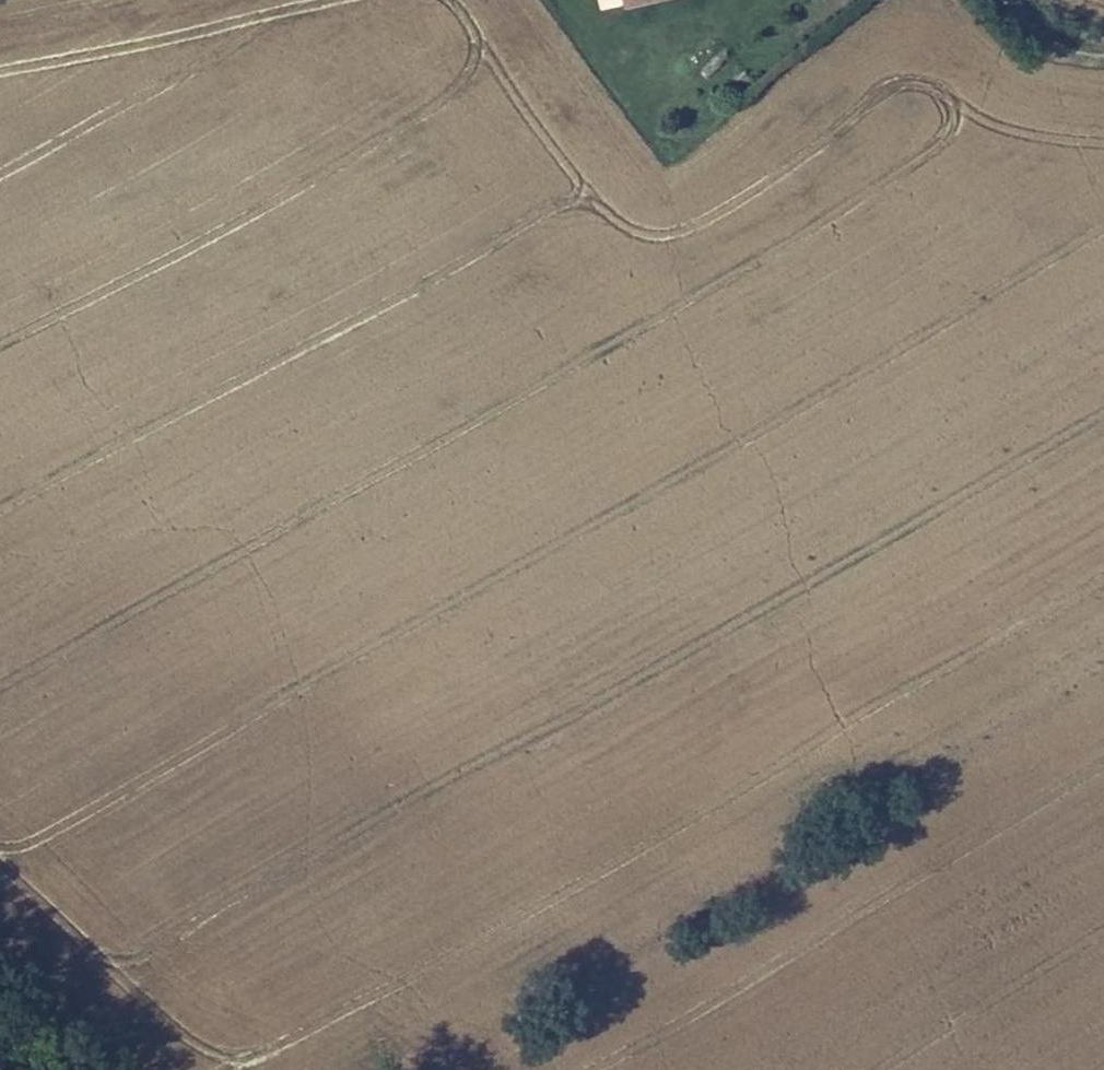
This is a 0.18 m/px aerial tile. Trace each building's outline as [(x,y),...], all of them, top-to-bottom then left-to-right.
[(681,9),(651,17),(654,25),(683,17),(681,9)]
